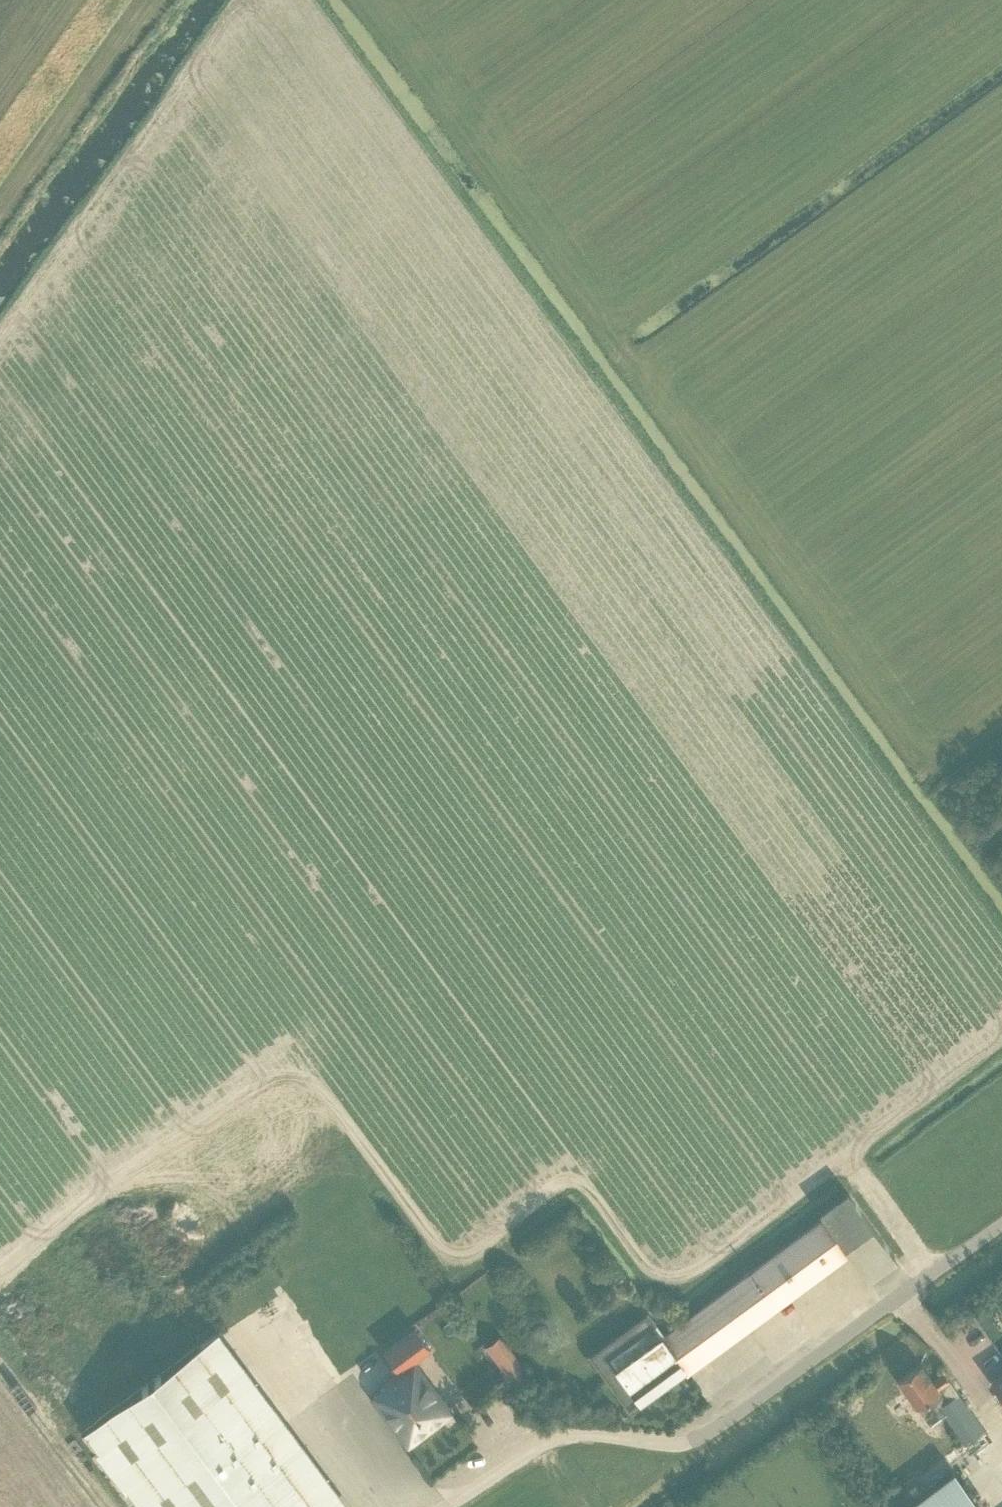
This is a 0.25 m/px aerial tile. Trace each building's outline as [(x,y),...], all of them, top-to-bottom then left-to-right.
[(655,1324),(608,1358),(640,1402),(684,1369),(686,1371),(688,1374),(850,1254),(850,1255),(867,1277),(895,1257),(896,1257),(848,1191),(820,1212),(823,1218),(663,1335),(655,1324)] [(384,1388),(372,1398),(409,1446),(453,1413),(415,1361),(417,1360),(431,1349),(418,1332),(385,1358),(397,1375),(382,1385),(384,1388)] [(86,1431),(142,1506),(322,1506),(201,1345),(86,1431)] [(518,1361),(498,1377),(508,1390),(528,1375),(518,1361)] [(964,1442),(985,1428),(943,1372),(932,1379),(921,1364),(896,1380),(929,1424),(943,1414),(964,1442)] [(993,1381),(1001,1394),(1001,1375),(993,1381)] [(893,1382),(845,1419),(872,1454),(920,1417),(893,1382)] [(464,1420),(461,1423),(468,1432),(471,1429),(464,1420)] [(954,1471),(906,1506),(981,1506),(954,1471)]
